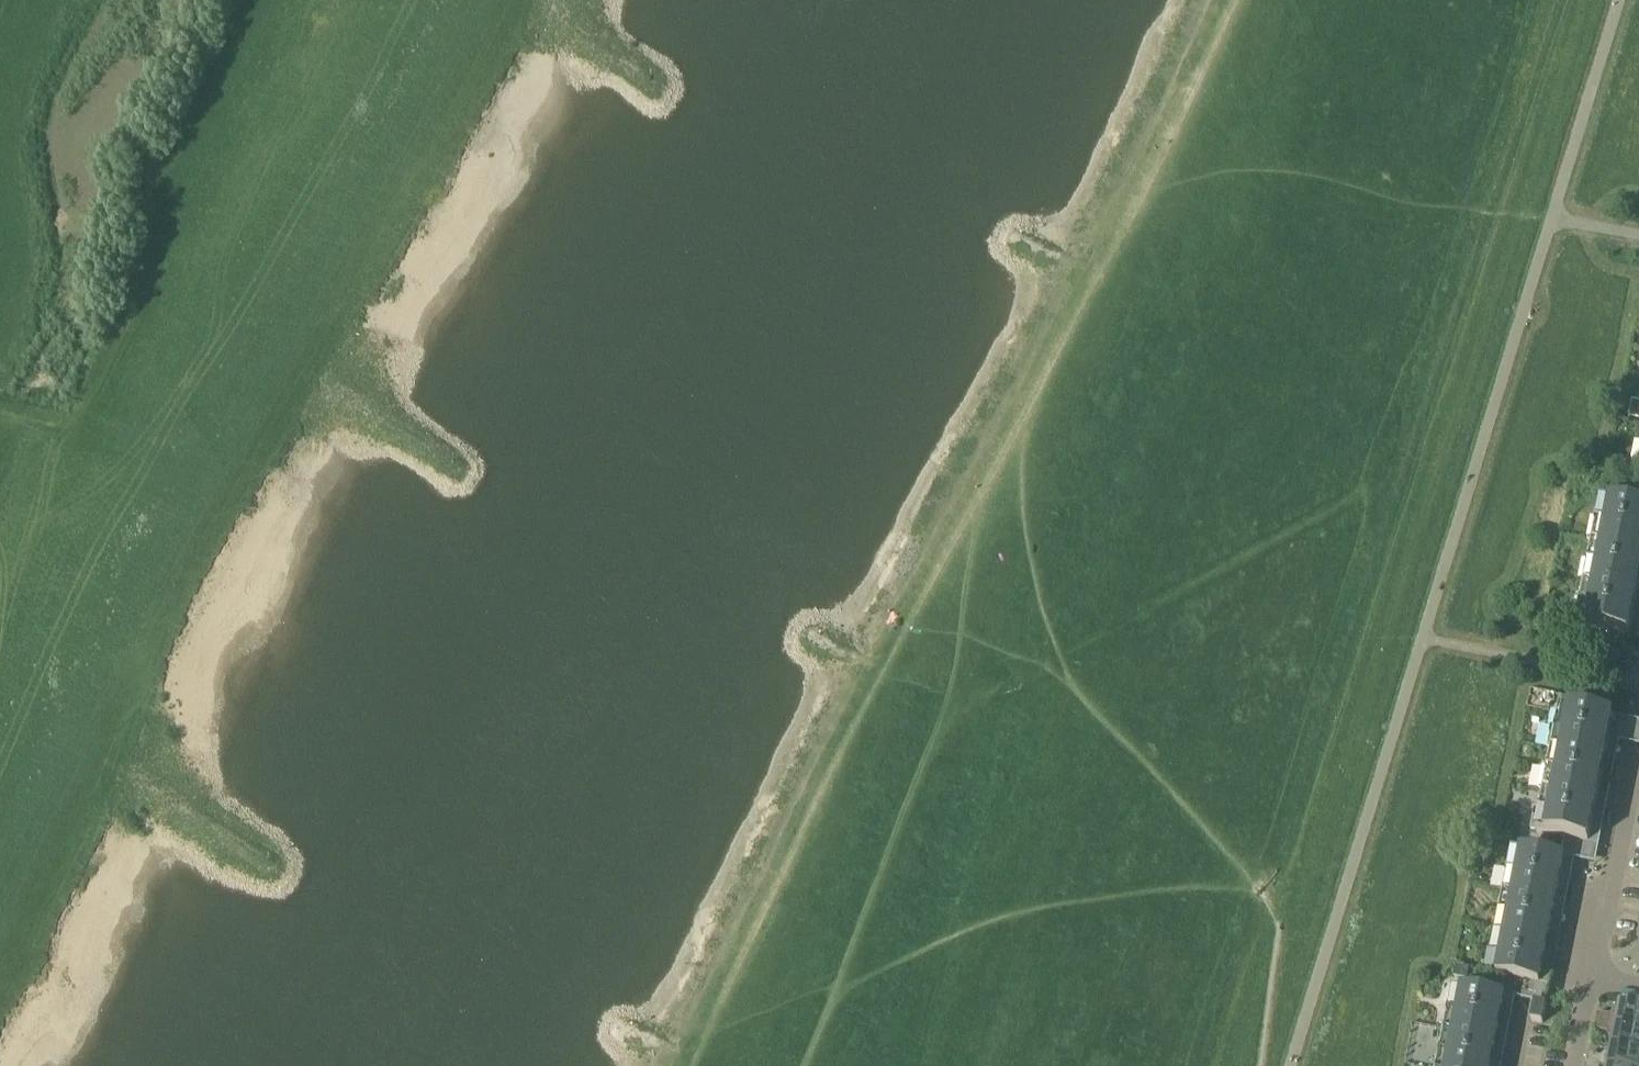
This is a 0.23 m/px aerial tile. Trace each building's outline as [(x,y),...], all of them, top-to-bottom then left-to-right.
[(1600,501),(1575,628),(1616,636),(1629,638),(1638,589),(1638,509),(1600,501)] [(1609,644),(1614,645),(1616,636),(1575,628),(1574,637),(1609,644)] [(1561,699),(1560,708),(1602,717),(1604,707),(1561,699)] [(1540,809),(1535,834),(1575,842),(1578,843),(1600,727),(1602,717),(1560,708),(1557,720),(1540,809)] [(1605,729),(1618,732),(1621,720),(1613,719),(1607,717),(1605,729)] [(1605,729),(1602,740),(1608,741),(1616,743),(1618,732),(1605,729)] [(1599,759),(1597,770),(1602,771),(1610,773),(1613,762),(1605,760),(1599,759)] [(1597,770),(1594,782),(1600,783),(1608,784),(1610,773),(1602,771),(1597,770)] [(1591,800),(1588,812),(1594,813),(1602,814),(1604,803),(1596,801),(1591,800)] [(1588,812),(1586,823),(1592,824),(1600,826),(1602,814),(1594,813),(1588,812)] [(1564,859),(1511,849),(1491,950),(1486,975),(1508,979),(1539,986),(1559,882),(1564,859)] [(1571,861),(1564,859),(1559,882),(1567,884),(1571,861)] [(1455,967),(1453,978),(1466,981),(1468,969),(1455,967)] [(1451,987),(1436,1065),(1491,1065),(1500,1021),(1502,1011),(1504,998),(1451,987)] [(1504,998),(1502,1011),(1510,1012),(1512,1000),(1504,998)] [(1595,1022),(1638,1031),(1638,1008),(1620,1004),(1618,1014),(1612,1013),(1609,1016),(1597,1014),(1595,1022)] [(1510,1012),(1502,1011),(1500,1021),(1508,1022),(1510,1012)] [(1594,1030),(1606,1033),(1608,1037),(1613,1038),(1611,1047),(1638,1053),(1638,1031),(1595,1022),(1594,1030)] [(1587,1064),(1599,1065),(1638,1065),(1638,1053),(1611,1047),(1609,1055),(1604,1054),(1600,1058),(1588,1056),(1587,1064)]
